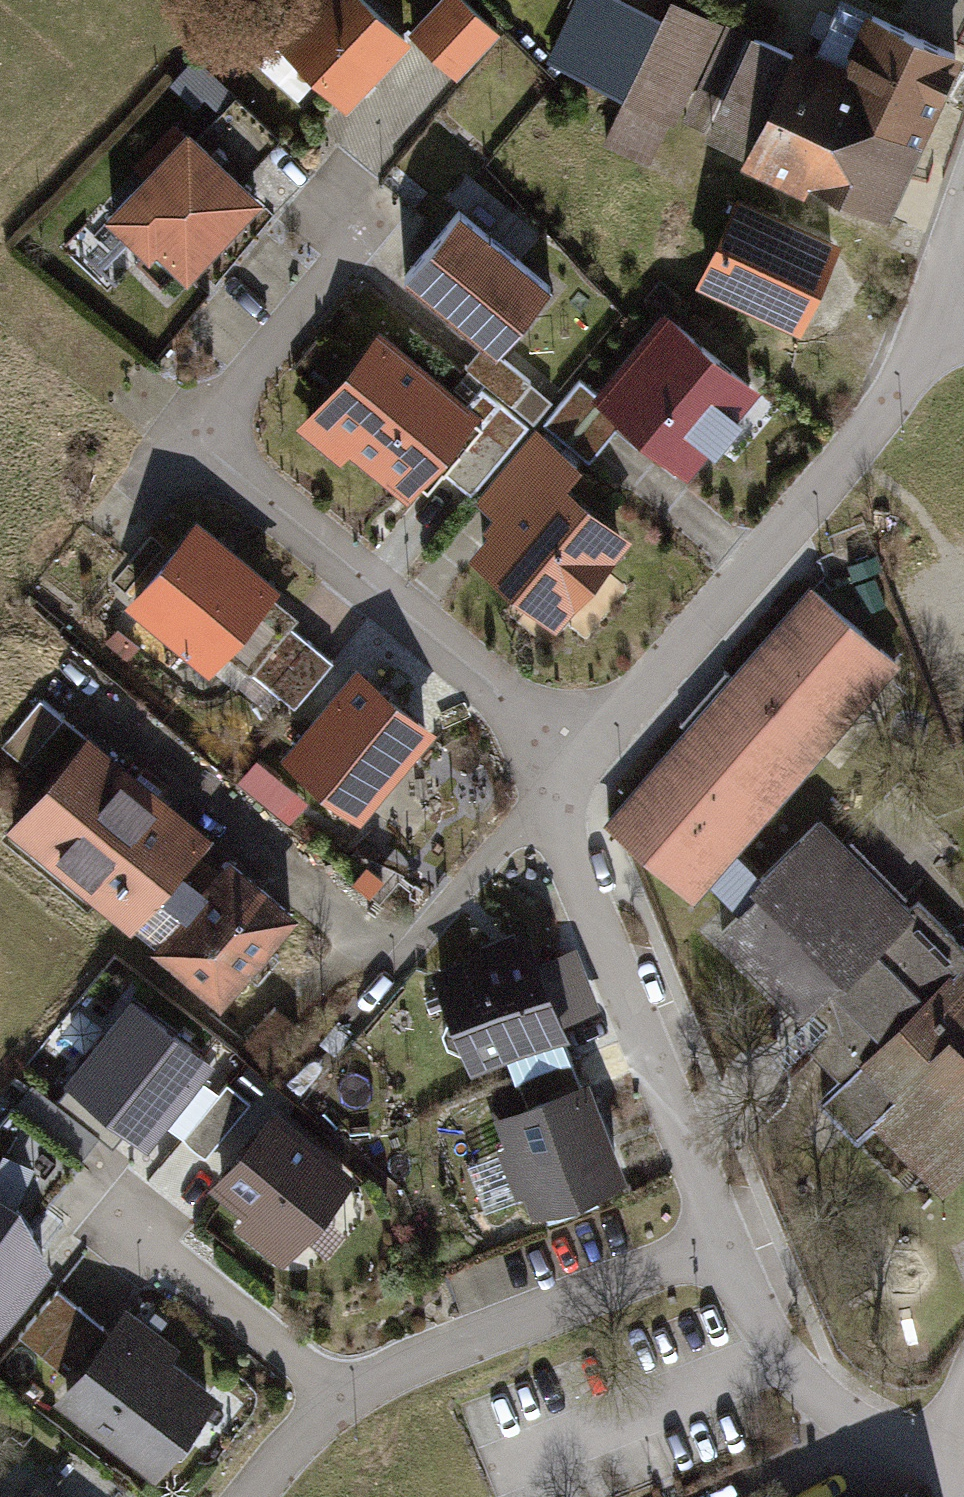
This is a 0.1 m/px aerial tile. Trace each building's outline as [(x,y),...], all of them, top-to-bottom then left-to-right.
[(281,43),(345,105),(407,41),(365,0),(323,0),(281,43)] [(464,0),(443,0),(412,33),(455,75),(497,32),(464,0)] [(658,21),(611,0),(572,0),(542,64),(622,100),(658,21)] [(679,131),(725,30),(666,3),(658,21),(622,100),(602,145),(661,172),(679,131)] [(829,76),(785,57),(738,158),(880,222),(954,59),(856,15),(829,76)] [(679,131),(738,158),(785,57),(725,30),(679,131)] [(278,133),(236,93),(201,130),(243,169),(278,133)] [(192,129),(150,173),(146,169),(107,210),(147,248),(153,242),(183,271),(259,193),(192,129)] [(839,237),(736,189),(695,278),(797,325),(839,237)] [(459,209),(404,276),(485,342),(499,354),(555,287),(459,209)] [(671,317),(603,397),(682,465),(751,385),(671,317)] [(381,338),(320,411),(410,485),(430,461),(470,413),(381,338)] [(485,342),(464,365),(509,407),(531,383),(485,342)] [(582,377),(541,420),(588,464),(628,420),(603,397),(582,377)] [(489,393),(430,461),(471,496),(530,428),(489,393)] [(537,430),(481,497),(510,521),(566,453),(537,430)] [(509,522),(483,554),(553,613),(618,537),(547,477),(509,522)] [(196,529),(135,599),(209,662),(270,592),(196,529)] [(757,875),(732,849),(893,660),(813,588),(734,679),(725,672),(679,723),(689,732),(611,822),(690,896),(707,879),(732,902),(690,944),(832,1080),(807,1105),(847,1143),(870,1119),(940,1185),(963,1160),(963,955),(816,814),(757,875)] [(334,666),(286,624),(247,669),(294,711),(334,666)] [(425,728),(358,675),(294,755),(360,809),(425,728)] [(38,699),(1,744),(23,762),(61,717),(38,699)] [(205,843),(81,737),(2,835),(128,939),(205,843)] [(287,917),(218,859),(142,955),(214,1011),(287,917)] [(523,929),(426,963),(464,1071),(562,1038),(523,929)] [(599,1008),(575,945),(544,957),(568,1020),(599,1008)] [(113,992),(61,1060),(154,1130),(206,1062),(113,992)] [(246,1093),(222,1075),(179,1130),(203,1148),(246,1093)] [(586,1086),(492,1118),(522,1208),(616,1177),(586,1086)] [(225,1227),(278,1265),(346,1171),(265,1113),(218,1179),(246,1199),(225,1227)] [(1,1321),(54,1256),(20,1188),(0,1182),(0,1321),(1,1321)] [(100,1319),(52,1280),(15,1325),(63,1364),(100,1319)] [(209,1378),(119,1312),(51,1405),(141,1470),(209,1378)] [(21,1473),(3,1496),(53,1496),(21,1473)] [(889,1486),(864,1496),(894,1496),(889,1486)]
